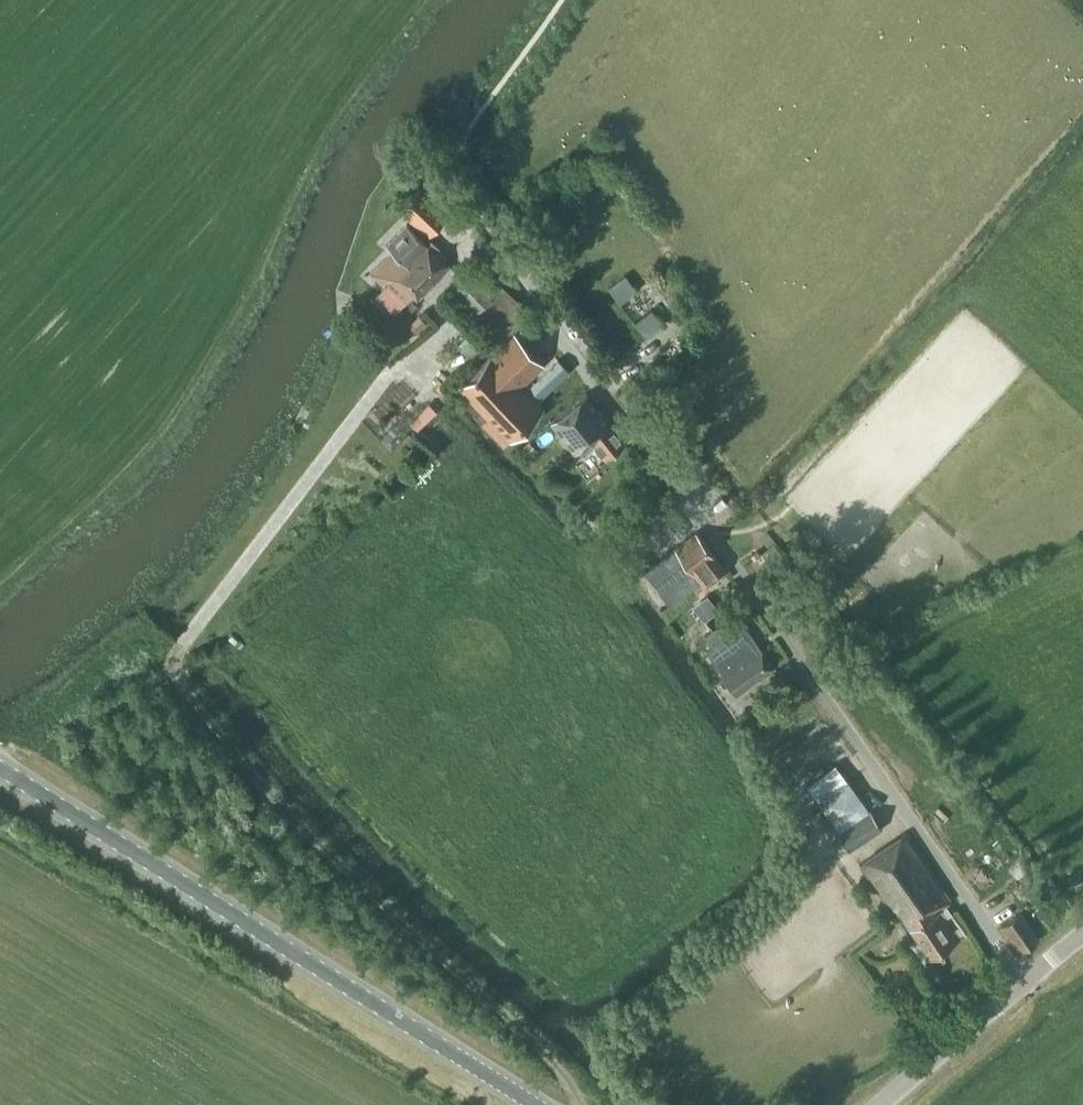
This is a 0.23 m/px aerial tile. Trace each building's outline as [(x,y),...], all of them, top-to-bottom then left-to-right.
[(428,235),(447,216),(419,190),(401,210),(428,235)] [(417,301),(450,266),(438,254),(441,250),(430,240),(427,244),(407,225),(386,245),(392,251),(370,273),(404,304),(411,296),(417,301)] [(475,263),(446,292),(471,316),(498,287),(475,263)] [(629,268),(611,282),(622,298),(640,284),(629,268)] [(498,287),(471,316),(498,345),(530,315),(518,302),(519,300),(503,283),(498,287)] [(652,330),(667,317),(655,304),(640,317),(652,330)] [(419,314),(409,324),(417,332),(427,322),(419,314)] [(510,439),(542,408),(519,384),(542,363),(514,333),(459,385),(510,439)] [(539,389),(549,401),(573,381),(563,369),(539,389)] [(605,457),(625,442),(586,393),(551,420),(575,451),(579,447),(583,453),(594,445),(605,457)] [(430,399),(414,416),(450,449),(466,432),(430,399)] [(704,587),(725,571),(696,532),(647,569),(669,598),(697,577),(704,587)] [(681,616),(692,629),(704,619),(694,606),(681,616)] [(749,684),(773,667),(757,645),(756,645),(742,626),(706,652),(736,694),(750,685),(749,684)] [(704,636),(712,646),(723,638),(716,627),(704,636)] [(849,851),(882,828),(870,811),(837,833),(849,851)] [(931,956),(960,938),(944,915),(943,915),(939,909),(939,910),(938,908),(950,901),(905,833),(860,864),(895,915),(899,913),(911,928),(931,956)] [(1020,953),(1039,939),(1020,913),(1002,926),(1020,953)]
